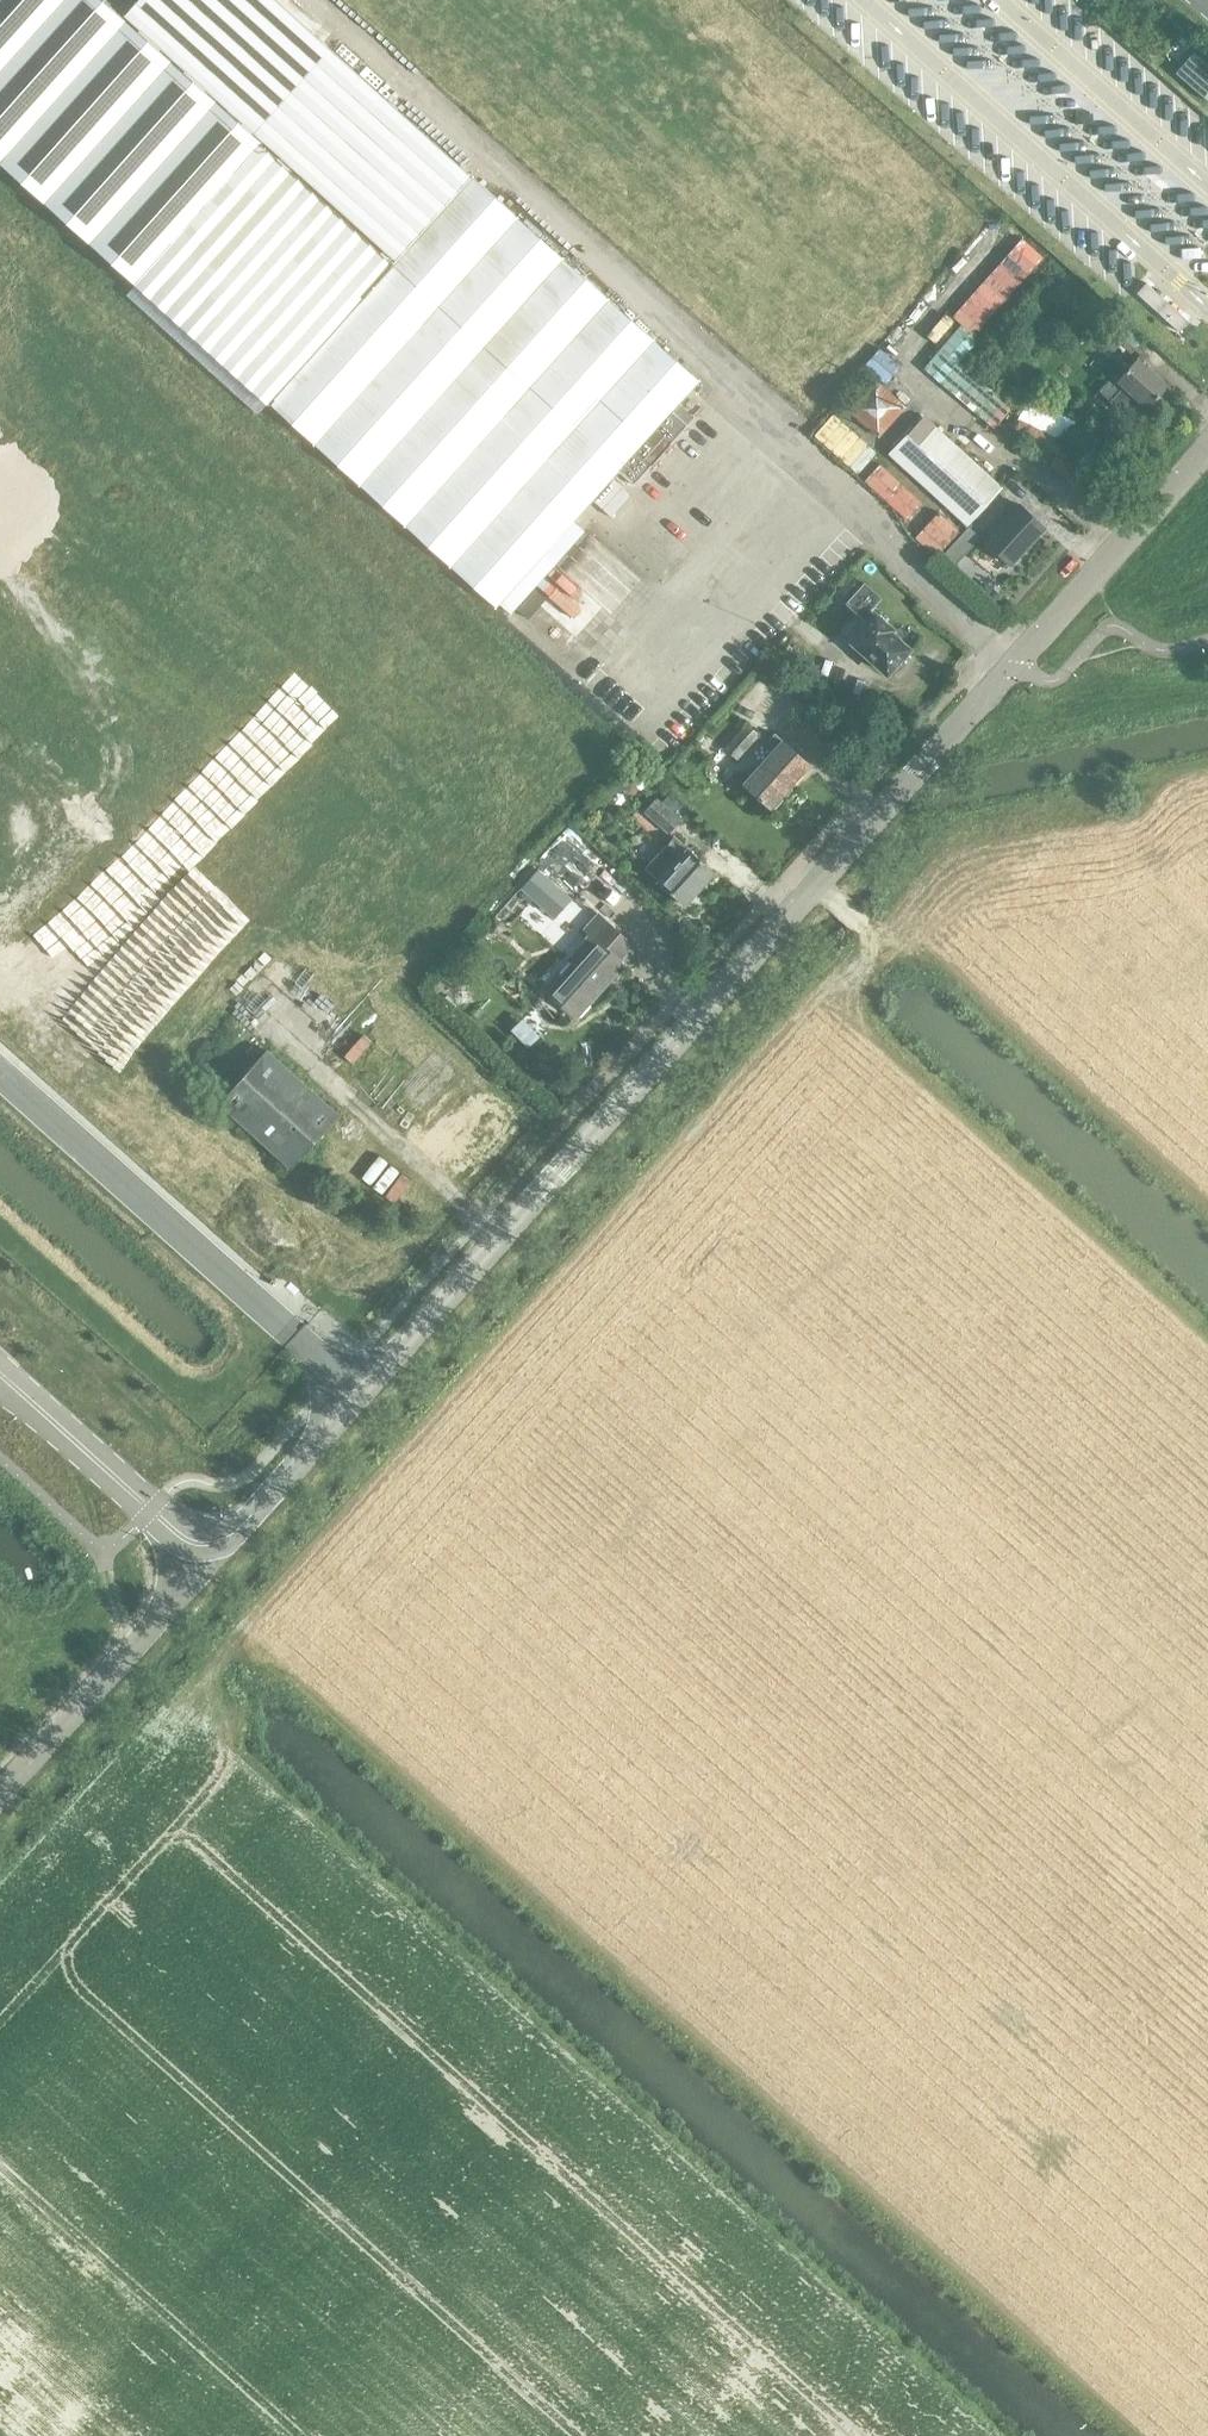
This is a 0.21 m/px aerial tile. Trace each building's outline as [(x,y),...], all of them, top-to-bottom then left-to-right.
[(699,381),(277,0),(137,0),(121,17),(102,0),(0,0),(0,161),(495,608),(545,554),(554,562),(584,530),(573,520),(596,496),(611,510),(651,466),(635,452),(699,381)] [(1176,73),(1207,100),(1207,99),(1207,63),(1194,52),(1176,73)] [(1013,402),(958,356),(1044,252),(1021,233),(955,313),(962,319),(925,364),(996,423),(1013,402)] [(1146,282),(1136,292),(1179,331),(1189,321),(1146,282)] [(1147,409),(1167,386),(1136,358),(1119,378),(1113,373),(1098,390),(1134,421),(1146,407),(1147,409)] [(877,438),(906,406),(875,378),(846,409),(877,438)] [(1045,427),(1041,436),(1062,445),(1076,415),(1030,393),(1020,415),(1045,427)] [(816,431),(851,461),(869,440),(834,410),(816,431)] [(923,418),(890,454),(967,524),(968,523),(987,541),(986,542),(1011,565),(1045,528),(1020,505),(1001,488),(1000,488),(923,418)] [(907,516),(923,498),(882,459),(866,476),(907,516)] [(864,583),(862,586),(851,576),(838,590),(849,600),(845,604),(869,625),(853,643),(888,674),(909,650),(889,632),(891,629),(870,611),(881,599),(864,583)] [(748,724),(726,749),(738,759),(760,734),(748,724)] [(771,808),(809,765),(774,733),(766,742),(773,748),(742,782),(771,808)] [(668,835),(679,822),(655,801),(644,813),(668,835)] [(683,905),(713,870),(688,849),(687,851),(673,839),(663,849),(677,861),(658,883),(683,905)] [(553,917),(570,898),(538,868),(520,887),(553,917)] [(618,961),(632,945),(597,914),(582,930),(593,940),(547,992),(576,1018),(623,965),(618,961)] [(289,1168),(337,1114),(265,1050),(217,1104),(289,1168)]
